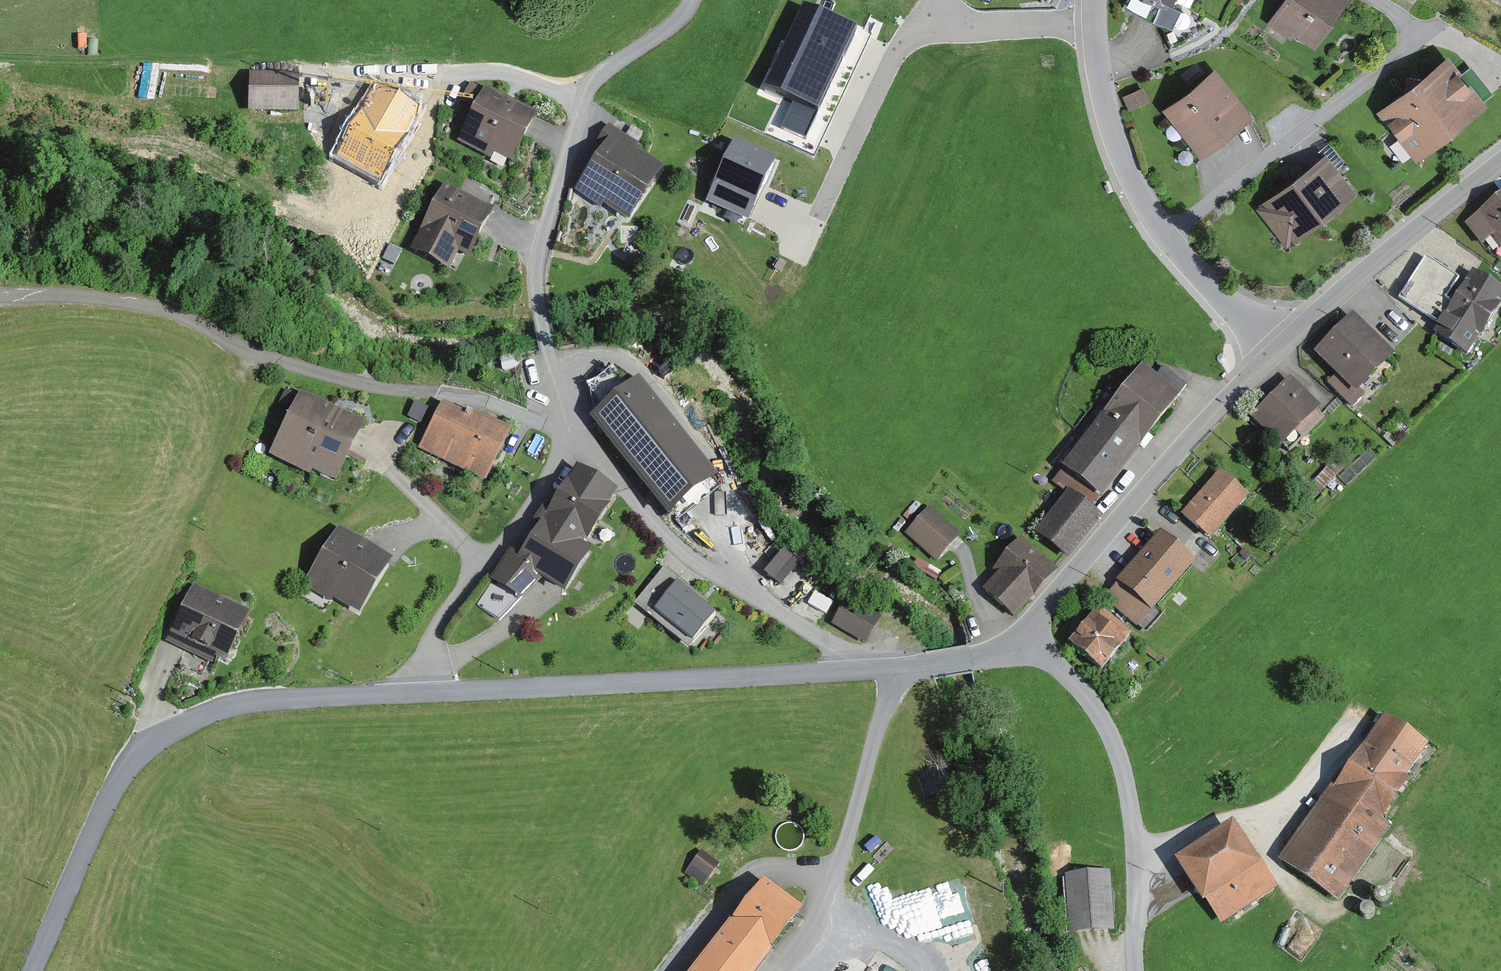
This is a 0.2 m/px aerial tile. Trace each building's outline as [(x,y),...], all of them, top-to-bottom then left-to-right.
[(1181,10),(1186,0),(1159,0),(1181,10)] [(1272,25),(1318,54),(1352,0),(1288,0),(1272,25)] [(1455,58),(1382,113),(1418,161),(1491,106),(1455,58)] [(1222,69),(1166,110),(1203,159),(1258,118),(1222,69)] [(297,80),(249,80),(249,112),(297,112),(297,80)] [(513,164),(537,117),(471,84),(461,105),(478,113),(464,139),(513,164)] [(597,148),(607,155),(587,187),(635,217),(664,170),(636,152),(639,147),(609,129),(597,148)] [(733,138),(706,208),(753,225),(780,156),(733,138)] [(1331,154),(1256,209),(1286,249),(1360,195),(1331,154)] [(495,210),(444,187),(415,249),(452,266),(459,249),(474,256),(495,210)] [(1468,226),(1480,241),(1492,232),(1500,243),(1500,200),(1468,226)] [(1436,333),(1467,353),(1500,301),(1500,292),(1474,275),(1453,308),(1442,301),(1453,284),(1424,265),(1402,299),(1441,325),(1436,333)] [(1353,322),(1322,354),(1340,372),(1330,382),(1354,406),(1364,395),(1355,386),(1386,355),(1353,322)] [(1147,369),(1067,469),(1106,500),(1131,468),(1169,422),(1186,400),(1147,369)] [(1294,381),(1254,417),(1283,449),(1323,412),(1294,381)] [(634,387),(595,418),(675,518),(714,486),(634,387)] [(364,426),(301,399),(273,462),(312,479),(315,471),(340,482),(364,426)] [(471,419),(440,404),(416,453),(468,478),(475,463),(492,471),(512,429),(475,411),(471,419)] [(1223,472),(1184,516),(1214,542),(1253,498),(1223,472)] [(612,500),(578,478),(521,566),(509,568),(498,585),(525,602),(540,579),(568,597),(612,530),(598,521),(612,500)] [(1072,493),(1038,535),(1072,563),(1107,521),(1072,493)] [(929,509),(904,536),(938,566),(963,539),(929,509)] [(388,562),(342,535),(313,590),(359,614),(388,562)] [(1165,538),(1125,580),(1155,608),(1195,566),(1165,538)] [(1024,544),(983,587),(1018,620),(1059,577),(1024,544)] [(645,602),(695,641),(717,613),(667,573),(645,602)] [(245,616),(195,594),(173,647),(224,668),(245,616)] [(885,623),(848,604),(836,626),(873,646),(885,623)] [(1102,614),(1072,646),(1105,677),(1135,645),(1102,614)] [(1334,785),(1281,862),(1343,904),(1393,832),(1385,827),(1437,750),(1388,716),(1339,788),(1334,785)] [(1240,826),(1181,863),(1222,928),(1280,892),(1240,826)] [(1111,874),(1064,878),(1068,941),(1115,938),(1111,874)] [(764,885),(697,970),(759,970),(802,914),(764,885)]
